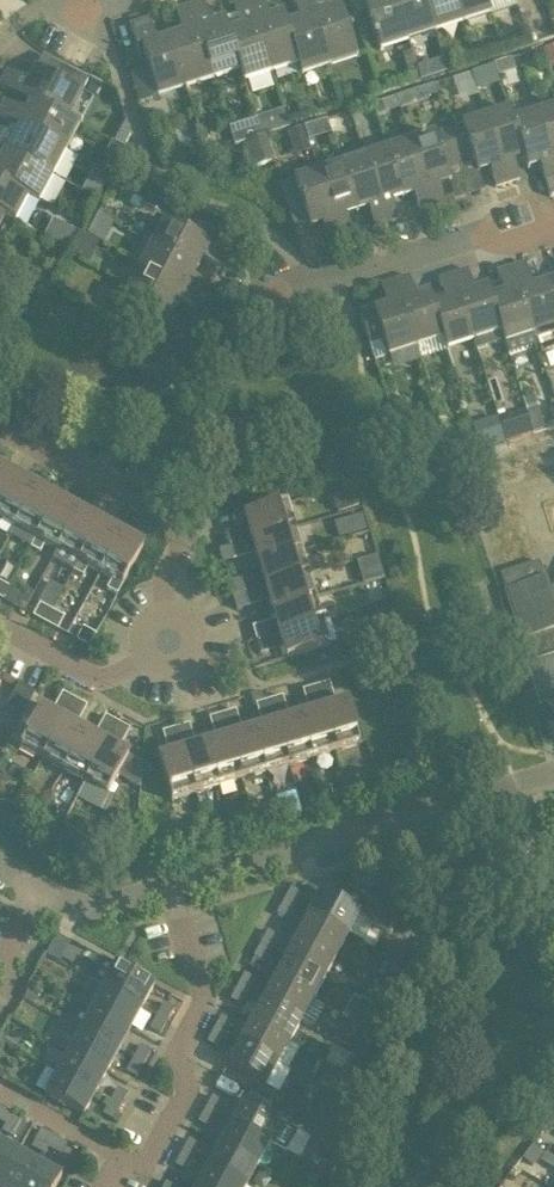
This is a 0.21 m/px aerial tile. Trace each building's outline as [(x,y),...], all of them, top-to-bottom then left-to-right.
[(242,80),(226,29),(222,17),(208,22),(201,0),(187,5),(211,79),(238,70),(242,80)] [(269,72),(246,0),(242,0),(231,4),(238,25),(226,29),(242,80),(242,81),(269,72)] [(285,23),(281,12),(267,16),(261,0),(246,0),(269,72),(298,63),(285,23)] [(329,65),(308,0),(292,0),(298,19),(285,23),(298,63),(301,74),(329,65)] [(329,65),(357,57),(340,5),(327,10),(324,0),(308,0),(329,65)] [(379,49),(382,49),(407,41),(407,40),(394,0),(363,0),(379,49)] [(407,40),(435,32),(425,0),(394,0),(407,40)] [(462,23),(455,0),(425,0),(435,32),(462,23)] [(485,0),(455,0),(462,23),(489,14),(485,2),(486,2),(485,0)] [(184,87),(211,79),(187,5),(173,9),(180,31),(167,35),(184,87)] [(184,87),(167,35),(154,39),(147,18),(130,23),(141,57),(144,56),(148,68),(131,74),(141,101),(184,87)] [(498,76),(500,76),(515,71),(516,71),(512,59),(511,57),(493,63),(494,65),(498,76)] [(443,58),(437,60),(441,74),(448,71),(443,58)] [(7,71),(0,83),(69,119),(82,94),(33,69),(27,82),(7,71)] [(399,107),(437,94),(434,84),(396,96),(399,107)] [(79,124),(69,119),(31,99),(23,113),(3,102),(0,108),(0,116),(16,125),(65,151),(79,124)] [(386,113),(382,102),(373,105),(377,116),(386,113)] [(535,111),(553,169),(553,105),(535,111)] [(514,161),(523,158),(508,108),(486,115),(507,182),(519,178),(514,161)] [(535,111),(512,118),(508,108),(523,158),(524,158),(528,170),(540,166),(550,196),(553,195),(553,169),(535,111)] [(264,115),(254,118),(260,137),(264,136),(270,134),(264,115)] [(495,186),(507,182),(486,115),(448,128),(460,164),(473,160),(477,173),(490,168),(495,186)] [(123,117),(111,141),(124,148),(130,136),(123,117)] [(310,137),(332,132),(329,119),(290,128),(296,154),(313,150),(310,137)] [(65,151),(16,125),(10,137),(0,132),(0,149),(4,151),(52,176),(65,151)] [(446,169),(460,164),(448,128),(410,140),(431,205),(444,202),(438,184),(449,180),(446,169)] [(260,137),(247,141),(255,165),(272,160),(264,136),(260,137)] [(420,208),(431,205),(410,140),(388,147),(403,194),(414,191),(420,208)] [(119,159),(124,148),(111,142),(106,153),(119,159)] [(392,198),(403,194),(388,147),(365,154),(386,220),(397,216),(392,198)] [(52,176),(4,151),(0,158),(0,183),(28,197),(38,203),(52,176)] [(374,224),(386,220),(365,154),(342,162),(357,208),(368,205),(374,224)] [(345,212),(357,208),(342,162),(318,169),(339,234),(351,231),(345,212)] [(327,238),(339,234),(318,169),(294,177),(308,224),(321,220),(327,238)] [(0,183),(0,213),(4,215),(15,221),(28,197),(0,183)] [(97,199),(101,191),(86,183),(82,191),(97,199)] [(96,258),(112,218),(97,213),(81,253),(96,258)] [(144,239),(198,267),(203,257),(220,265),(226,253),(222,251),(229,238),(185,215),(178,228),(155,216),(144,239)] [(192,278),(198,267),(144,239),(132,260),(217,305),(223,294),(192,278)] [(211,316),(217,305),(132,260),(132,261),(140,265),(129,285),(175,310),(180,299),(211,316)] [(531,284),(524,262),(510,267),(532,335),(533,334),(553,328),(553,277),(531,284)] [(499,282),(487,285),(490,297),(505,343),(509,355),(537,346),(533,334),(532,335),(510,267),(495,272),(499,282)] [(442,291),(429,295),(443,339),(447,350),(473,342),(451,275),(449,270),(436,274),(438,279),(442,291)] [(505,343),(490,297),(489,297),(485,286),(471,291),(464,271),(451,275),(473,342),(474,342),(476,350),(503,341),(504,344),(505,343)] [(417,347),(443,339),(429,295),(428,293),(414,297),(408,276),(394,280),(415,348),(417,347)] [(386,306),(358,315),(368,345),(369,345),(369,346),(375,361),(415,348),(394,280),(379,285),(386,306)] [(122,282),(110,304),(117,308),(148,324),(141,337),(168,352),(176,338),(180,341),(186,329),(169,320),(175,310),(129,285),(129,286),(122,282)] [(528,417),(533,431),(545,427),(532,388),(520,392),(528,417)] [(456,463),(481,455),(477,444),(453,451),(456,463)] [(11,476),(0,470),(0,497),(11,476)] [(33,488),(11,476),(0,497),(0,523),(2,520),(12,526),(33,488)] [(14,527),(9,535),(21,542),(21,543),(28,548),(34,538),(54,499),(33,488),(12,526),(14,527)] [(330,496),(336,513),(359,506),(353,489),(330,496)] [(34,538),(28,548),(39,554),(45,543),(55,549),(76,511),(54,499),(34,538)] [(229,547),(292,528),(285,504),(243,517),(246,527),(225,533),(229,547)] [(76,511),(55,549),(68,556),(64,564),(72,569),(76,561),(97,523),(76,511)] [(336,520),(339,535),(368,529),(365,514),(336,520)] [(76,561),(72,569),(82,574),(87,567),(98,573),(118,534),(97,523),(76,561)] [(256,564),(299,552),(292,528),(229,547),(232,559),(253,554),(256,564)] [(118,534),(98,573),(111,580),(106,589),(115,594),(120,585),(140,546),(118,534)] [(242,593),(306,575),(299,552),(256,564),(259,574),(238,580),(242,593)] [(384,578),(381,570),(360,576),(363,584),(384,578)] [(270,611),(313,598),(306,575),(242,593),(246,607),(267,601),(270,611)] [(8,586),(1,599),(23,611),(34,592),(13,580),(9,587),(8,586)] [(256,640),(319,622),(313,598),(270,611),(273,621),(252,627),(256,640)] [(44,622),(55,602),(54,602),(50,609),(40,604),(33,616),(44,622)] [(55,602),(44,622),(57,630),(68,610),(55,602)] [(319,622),(256,640),(260,654),(281,648),(284,658),(327,646),(319,622)] [(89,647),(96,634),(83,626),(76,639),(89,647)] [(380,665),(401,732),(428,724),(407,657),(380,665)] [(353,673),(373,740),(401,732),(380,665),(353,673)] [(329,682),(314,687),(333,752),(357,745),(344,702),(336,705),(329,682)] [(13,695),(30,704),(36,693),(19,684),(13,695)] [(309,759),(333,752),(314,687),(302,690),(309,712),(297,716),(309,759)] [(31,706),(11,742),(18,746),(40,758),(73,698),(62,692),(50,714),(39,708),(38,710),(31,706)] [(309,759),(297,716),(289,718),(283,696),(267,701),(286,766),(309,759)] [(62,770),(83,731),(76,727),(87,706),(73,698),(40,758),(62,770)] [(263,772),(286,766),(267,701),(255,704),(262,726),(250,729),(263,772)] [(263,772),(250,729),(242,732),(236,710),(221,715),(239,779),(263,772)] [(216,786),(239,779),(221,715),(208,718),(215,740),(204,743),(216,786)] [(83,781),(116,722),(105,716),(93,737),(83,731),(62,770),(83,781)] [(116,722),(83,781),(105,793),(115,775),(126,755),(119,751),(130,729),(116,722)] [(216,786),(204,743),(195,745),(189,724),(174,728),(193,793),(216,786)] [(169,800),(193,793),(174,728),(162,732),(169,753),(156,757),(169,800)] [(126,755),(115,775),(140,789),(142,763),(126,755)] [(284,901),(294,907),(301,894),(291,888),(284,901)] [(308,914),(347,936),(357,917),(386,934),(398,912),(372,898),(362,915),(320,892),(308,914)] [(287,920),(294,907),(284,901),(277,914),(287,920)] [(335,957),(347,936),(308,914),(296,936),(335,957)] [(260,944),(271,950),(278,936),(268,931),(260,944)] [(49,955),(74,964),(81,945),(56,935),(49,955)] [(324,979),(335,957),(296,936),(284,957),(324,979)] [(264,962),(271,950),(260,944),(253,957),(264,962)] [(102,987),(141,1008),(153,986),(99,957),(88,978),(103,986),(102,987)] [(312,1000),(324,979),(284,957),(273,979),(312,1000)] [(397,960),(384,983),(400,991),(413,969),(397,960)] [(237,987),(248,993),(255,979),(245,974),(237,987)] [(300,1021),(312,1000),(273,979),(261,1000),(300,1021)] [(384,983),(373,1003),(389,1012),(400,991),(384,983)] [(129,1030),(141,1008),(102,987),(91,1009),(129,1030)] [(241,1005),(248,993),(237,987),(230,1000),(241,1005)] [(289,1043),(300,1021),(261,1000),(249,1021),(289,1043)] [(156,1017),(166,1022),(174,1008),(163,1002),(156,1017)] [(117,1051),(129,1030),(91,1009),(79,1030),(117,1051)] [(160,1034),(166,1022),(156,1017),(149,1029),(160,1034)] [(214,1030),(224,1035),(232,1022),(221,1017),(214,1030)] [(277,1064),(289,1043),(249,1021),(238,1043),(277,1064)] [(366,1059),(379,1037),(374,1035),(375,1034),(356,1024),(344,1045),(366,1059)] [(106,1073),(117,1051),(79,1030),(67,1052),(106,1073)] [(217,1048),(224,1035),(214,1030),(207,1043),(217,1048)] [(265,1086),(277,1064),(238,1043),(226,1065),(265,1086)] [(132,1059),(143,1065),(151,1051),(140,1045),(132,1059)] [(319,1084),(335,1090),(349,1053),(333,1047),(319,1084)] [(94,1094),(106,1073),(67,1052),(56,1073),(94,1094)] [(137,1077),(143,1065),(132,1059),(126,1073),(137,1077)] [(353,1059),(345,1074),(354,1078),(362,1063),(353,1059)] [(82,1116),(94,1094),(56,1073),(44,1096),(82,1116)] [(109,1102),(120,1108),(128,1094),(117,1088),(109,1102)] [(215,1115),(216,1115),(223,1102),(212,1096),(205,1110),(215,1115)] [(230,1122),(229,1123),(268,1144),(269,1143),(279,1148),(286,1152),(298,1130),(281,1121),(280,1122),(255,1108),(242,1101),(230,1122)] [(114,1119),(120,1108),(109,1102),(103,1114),(114,1119)] [(10,1113),(0,1108),(0,1121),(5,1123),(10,1113)] [(215,1115),(205,1110),(198,1123),(209,1128),(215,1115)] [(10,1113),(5,1123),(6,1124),(2,1131),(14,1138),(19,1131),(25,1121),(10,1113)] [(268,1144),(229,1123),(218,1144),(256,1165),(268,1144)] [(48,1147),(53,1137),(40,1130),(35,1140),(48,1147)] [(53,1137),(48,1147),(62,1154),(68,1144),(53,1137)] [(182,1153),(192,1158),(199,1145),(189,1140),(182,1153)] [(17,1152),(0,1143),(0,1183),(17,1152)] [(245,1186),(256,1165),(218,1144),(206,1166),(245,1186)] [(38,1164),(17,1152),(0,1183),(0,1186),(26,1186),(38,1164)] [(185,1171),(192,1158),(182,1153),(174,1166),(185,1171)] [(26,1186),(55,1186),(61,1176),(38,1164),(26,1186)] [(245,1186),(206,1166),(195,1186),(245,1186)]
